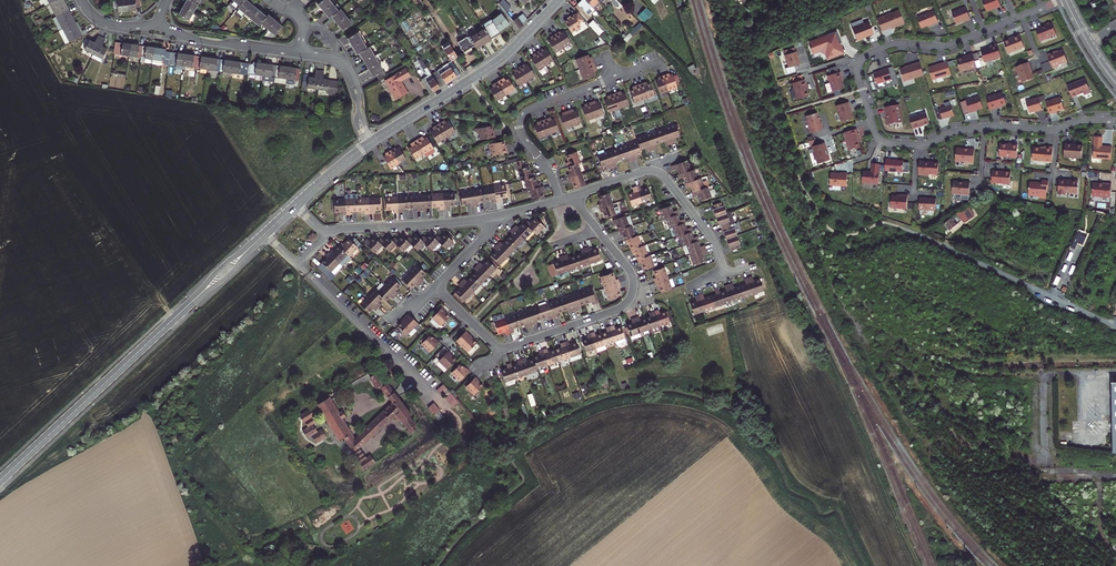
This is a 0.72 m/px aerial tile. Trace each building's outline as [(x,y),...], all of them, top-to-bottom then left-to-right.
[(48,3),(55,17),(68,11),(65,4),(63,0),(55,0),(48,3)] [(128,1),(129,12),(137,11),(137,8),(140,8),(142,7),(141,0),(135,0),(128,1)] [(196,3),(190,0),(188,0),(186,4),(184,7),(194,13),(198,5),(196,3)] [(323,11),(332,5),(328,0),(322,0),(317,4),(321,9),(323,11)] [(592,7),(585,0),(582,0),(577,4),(585,12),(589,8),(593,12),(595,10),(593,9),(592,7)] [(987,11),(996,8),(1001,6),(998,0),(982,0),(987,11)] [(119,14),(129,12),(128,1),(114,3),(115,11),(117,11),(119,10),(119,14)] [(508,1),(502,5),(506,10),(507,12),(513,7),(508,1)] [(250,5),(246,2),(237,12),(244,18),(253,8),(250,5)] [(325,15),(329,19),(332,17),(338,12),(332,5),(323,11),(325,15)] [(498,8),(501,13),(506,10),(502,5),(498,8)] [(194,13),(184,7),(181,12),(179,16),(192,23),(196,14),(194,13)] [(952,13),(956,24),(966,20),(966,21),(971,19),(966,7),(952,13)] [(256,11),(253,8),(244,18),(250,24),(252,21),(259,14),(256,11)] [(646,8),(638,16),(644,22),(652,14),(646,8)] [(335,21),(338,24),(346,17),(341,10),(338,12),(332,17),(335,21)] [(493,19),(494,21),(500,31),(514,20),(507,12),(506,10),(501,13),(493,19)] [(877,19),(881,31),(898,24),(898,26),(904,23),(899,10),(877,19)] [(71,16),(68,11),(55,17),(61,30),(75,23),(71,16)] [(917,18),(921,29),(931,25),(938,23),(934,11),(917,18)] [(583,19),(578,13),(574,15),(573,14),(570,17),(564,21),(571,32),(580,26),(578,22),(583,19)] [(262,17),(259,14),(252,21),(259,27),(261,25),(266,20),(262,17)] [(266,20),(261,25),(268,31),(275,23),(271,19),(268,17),(266,20)] [(352,24),(346,17),(338,24),(340,27),(343,31),(352,24)] [(519,17),(514,20),(520,29),(525,24),(519,17)] [(492,18),(482,24),(484,27),(494,21),(493,19),(492,18)] [(593,20),(588,24),(598,35),(602,31),(593,20)] [(494,21),(484,27),(492,39),(501,33),(500,31),(494,21)] [(869,22),(852,28),(857,41),(874,34),(869,22)] [(1041,26),(1035,29),(1040,41),(1056,35),(1051,22),(1044,25),(1044,26),(1041,27),(1041,26)] [(75,23),(61,30),(68,43),(86,34),(84,30),(79,32),(77,27),(75,23)] [(275,23),(268,31),(275,38),(282,30),(279,26),(275,23)] [(482,31),(478,33),(485,43),(492,39),(484,27),(481,29),(482,31)] [(552,38),(547,40),(554,51),(562,47),(570,42),(563,31),(559,33),(558,32),(554,34),(551,36),(552,38)] [(839,38),(837,31),(827,35),(828,36),(810,43),(811,47),(810,47),(812,53),(821,50),(825,52),(828,58),(843,53),(837,39),(839,38)] [(351,47),(362,42),(358,33),(347,38),(349,43),(351,47)] [(473,34),(470,36),(476,45),(477,48),(485,43),(478,33),(474,35),(473,34)] [(470,36),(470,35),(459,42),(465,52),(476,45),(470,36)] [(827,35),(809,42),(810,43),(828,36),(827,35)] [(1004,42),(1008,53),(1024,47),(1019,35),(1012,38),(1012,39),(1004,42)] [(83,51),(93,56),(102,40),(98,38),(94,44),(92,43),(89,41),(83,51)] [(841,42),(839,38),(837,39),(843,53),(828,58),(825,52),(821,50),(812,53),(813,54),(819,52),(825,54),(827,60),(845,53),(840,43),(841,42)] [(102,40),(93,56),(101,60),(107,51),(104,49),(102,48),(105,42),(102,40)] [(366,50),(362,42),(351,47),(353,51),(355,55),(358,54),(366,50)] [(115,44),(114,55),(130,58),(132,46),(125,45),(115,44)] [(447,53),(452,60),(458,56),(450,44),(444,48),(447,53)] [(1001,57),(997,44),(990,46),(990,47),(981,50),(985,62),(1001,57)] [(132,46),(130,58),(143,60),(144,48),(139,47),(132,46)] [(144,48),(143,60),(154,61),(156,50),(151,49),(144,48)] [(363,63),(374,57),(369,49),(366,50),(358,54),(361,59),(363,63)] [(535,56),(531,59),(538,70),(546,65),(553,61),(547,49),(542,52),(541,50),(538,52),(534,54),(535,56)] [(156,50),(154,61),(170,64),(171,54),(167,54),(168,51),(163,51),(156,50)] [(1047,55),(1052,69),(1059,66),(1058,65),(1067,62),(1062,50),(1055,53),(1055,52),(1047,55)] [(796,52),(785,56),(789,67),(799,64),(796,52)] [(590,59),(588,53),(576,58),(580,68),(584,78),(595,74),(593,68),(595,67),(594,63),(592,59),(590,59)] [(179,55),(171,54),(170,64),(170,66),(185,68),(187,56),(179,55)] [(967,56),(957,59),(961,72),(977,67),(973,54),(966,55),(967,56)] [(187,56),(185,68),(197,70),(199,58),(192,57),(187,56)] [(367,71),(378,66),(374,57),(363,63),(365,67),(367,71)] [(199,58),(197,70),(209,72),(211,60),(205,59),(199,58)] [(211,60),(209,72),(221,74),(223,62),(216,61),(211,60)] [(441,87),(434,76),(424,61),(422,62),(425,68),(425,69),(426,71),(425,72),(426,74),(428,74),(429,75),(422,79),(422,80),(430,94),(441,87)] [(221,74),(233,75),(235,63),(229,63),(223,62),(221,74)] [(924,75),(920,62),(914,64),(914,65),(900,69),(904,82),(924,75)] [(951,74),(947,62),(929,67),(933,80),(951,74)] [(1016,67),(1023,83),(1034,78),(1030,70),(1031,69),(1028,62),(1016,67)] [(235,63),(233,75),(249,78),(249,76),(250,66),(241,64),(235,63)] [(440,72),(441,74),(452,67),(449,63),(438,70),(440,72)] [(256,81),(264,82),(267,66),(263,66),(255,65),(255,66),(250,66),(249,76),(253,76),(256,77),(256,81)] [(516,72),(512,74),(519,85),(527,81),(535,76),(528,65),(523,67),(522,66),(519,68),(515,70),(516,72)] [(264,83),(275,85),(278,68),(270,67),(267,66),(264,82),(264,83)] [(371,80),(374,78),(382,75),(378,66),(367,71),(369,75),(371,80)] [(836,66),(828,69),(830,74),(837,72),(836,66)] [(441,74),(447,83),(461,74),(456,68),(453,70),(452,67),(441,74)] [(894,67),(888,68),(892,80),(893,80),(897,78),(894,67)] [(287,69),(278,68),(275,85),(287,86),(288,81),(290,70),(287,69)] [(874,74),(877,85),(892,80),(888,68),(884,70),(874,74)] [(290,70),(288,81),(287,86),(294,87),(295,82),(299,83),(300,71),(290,70)] [(830,74),(827,75),(830,83),(825,84),(827,91),(828,92),(832,91),(844,88),(841,78),(842,78),(840,71),(837,72),(830,74)] [(407,72),(386,83),(396,103),(400,101),(408,97),(401,85),(411,79),(407,72)] [(440,72),(434,76),(441,87),(447,83),(441,74),(440,72)] [(316,73),(315,81),(312,80),(309,80),(309,84),(303,83),(302,89),(317,91),(320,74),(316,73)] [(320,74),(317,91),(327,93),(327,95),(337,96),(338,85),(329,83),(329,82),(326,82),(323,82),(324,74),(320,74)] [(660,79),(655,80),(659,93),(668,90),(677,87),(672,74),(667,76),(667,74),(663,76),(659,77),(660,79)] [(382,75),(374,78),(377,83),(384,79),(382,75)] [(495,87),(490,90),(496,101),(506,95),(515,89),(508,79),(503,82),(501,80),(498,82),(494,85),(495,87)] [(792,83),(797,99),(808,95),(806,87),(807,86),(804,79),(802,79),(794,82),(792,83)] [(1085,79),(1067,86),(1072,97),(1083,93),(1084,95),(1091,92),(1085,79)] [(636,88),(630,90),(634,102),(644,98),(654,94),(650,83),(644,85),(643,83),(639,84),(635,86),(636,88)] [(610,98),(604,100),(609,112),(614,110),(616,117),(621,115),(619,108),(629,104),(624,92),(618,94),(617,92),(613,94),(609,95),(610,98)] [(1003,92),(986,97),(990,110),(998,108),(998,107),(1006,104),(1003,92)] [(983,108),(979,96),(960,102),(961,106),(967,104),(970,112),(970,113),(974,111),(983,108)] [(1026,102),(1029,113),(1037,111),(1038,111),(1042,110),(1038,98),(1026,102)] [(1046,102),(1049,114),(1054,113),(1054,112),(1064,109),(1060,98),(1046,102)] [(586,106),(581,108),(586,120),(595,117),(603,113),(599,101),(594,103),(593,101),(589,103),(585,104),(586,106)] [(848,102),(836,105),(841,122),(852,118),(850,110),(851,109),(848,102)] [(967,104),(961,106),(964,114),(970,112),(967,104)] [(899,105),(885,107),(885,112),(887,112),(888,116),(886,116),(887,122),(902,120),(899,105)] [(954,115),(951,105),(935,110),(936,113),(940,112),(942,119),(954,115)] [(564,114),(559,116),(564,128),(572,125),(581,122),(576,109),(571,111),(571,109),(567,111),(563,112),(564,114)] [(817,112),(805,116),(811,133),(823,129),(821,125),(817,112)] [(926,113),(909,118),(913,129),(921,127),(921,126),(929,123),(926,113)] [(534,126),(538,137),(558,130),(554,118),(548,120),(547,118),(539,121),(540,124),(534,126)] [(442,122),(438,125),(446,137),(455,132),(449,121),(443,124),(442,122)] [(436,129),(430,132),(437,143),(446,137),(438,125),(434,127),(436,129)] [(491,125),(475,128),(476,133),(478,133),(479,139),(494,137),(493,133),(492,133),(491,125)] [(609,170),(612,169),(616,167),(615,162),(621,160),(627,158),(629,163),(633,162),(637,160),(635,156),(641,153),(640,150),(646,148),(648,153),(651,151),(655,150),(654,145),(659,143),(666,141),(667,146),(671,144),(675,143),(673,139),(680,136),(675,125),(666,128),(655,132),(646,135),(636,139),(637,142),(627,145),(617,149),(607,152),(597,156),(601,167),(607,165),(609,170)] [(856,129),(844,133),(849,151),(861,147),(857,135),(858,134),(856,129)] [(420,138),(416,140),(424,153),(433,148),(426,137),(421,140),(420,138)] [(1095,137),(1093,158),(1111,159),(1112,147),(1102,146),(1102,137),(1095,137)] [(414,145),(408,148),(415,159),(424,153),(416,140),(412,143),(414,145)] [(503,141),(487,144),(488,149),(490,149),(491,155),(506,153),(505,148),(504,148),(503,141)] [(824,142),(812,146),(814,153),(813,153),(815,159),(816,159),(817,163),(830,160),(828,153),(827,154),(826,150),(827,150),(824,142)] [(1082,158),(1083,146),(1074,145),(1074,144),(1065,143),(1064,157),(1082,158)] [(1012,144),(1000,144),(999,156),(1017,157),(1018,144),(1012,144)] [(393,148),(390,151),(398,163),(405,159),(398,147),(394,150),(393,148)] [(1033,148),(1032,160),(1052,162),(1053,147),(1044,147),(1044,148),(1033,148)] [(956,151),(955,163),(964,163),(965,164),(973,165),(974,150),(967,150),(967,151),(964,151),(964,150),(957,150),(956,151)] [(398,163),(390,151),(386,153),(387,154),(383,157),(390,168),(398,163)] [(565,163),(567,167),(577,163),(580,162),(576,151),(566,155),(568,162),(565,163)] [(524,179),(534,177),(533,173),(530,173),(528,166),(524,167),(522,159),(515,161),(517,169),(520,180),(524,179)] [(891,159),(886,159),(885,171),(902,172),(903,161),(898,160),(898,161),(895,161),(895,160),(891,160),(891,159)] [(701,178),(697,179),(694,169),(691,171),(691,170),(687,161),(682,163),(671,166),(672,170),(677,169),(679,174),(677,175),(679,179),(684,178),(685,183),(684,183),(686,188),(690,187),(692,192),(691,193),(692,197),(697,195),(699,201),(711,197),(707,187),(709,186),(707,181),(702,182),(701,178)] [(938,175),(938,162),(919,161),(918,175),(929,176),(929,174),(938,175)] [(566,175),(568,179),(581,174),(577,163),(567,167),(569,174),(566,175)] [(863,171),(862,183),(879,184),(880,164),(872,163),(871,172),(863,171)] [(993,171),(992,183),(1010,184),(1011,172),(993,171)] [(840,174),(831,173),(830,187),(847,188),(847,174),(844,173),(840,173),(840,174)] [(581,174),(568,179),(569,183),(572,182),(574,189),(585,185),(581,174)] [(535,177),(534,177),(524,179),(527,190),(530,189),(540,187),(539,183),(537,183),(535,177)] [(1029,182),(1029,194),(1034,194),(1034,195),(1039,196),(1039,198),(1046,198),(1047,190),(1048,190),(1049,181),(1042,181),(1042,184),(1036,183),(1029,182)] [(952,194),(969,195),(970,182),(962,182),(962,183),(959,183),(959,182),(953,182),(952,194)] [(1059,182),(1058,197),(1065,197),(1066,195),(1077,196),(1078,190),(1077,190),(1078,182),(1071,182),(1071,183),(1067,183),(1067,182),(1059,182)] [(1092,196),(1110,197),(1111,184),(1106,183),(1106,184),(1093,183),(1092,196)] [(505,184),(493,186),(496,202),(501,201),(500,198),(507,197),(505,184)] [(640,185),(636,187),(632,188),(633,193),(627,195),(631,207),(641,203),(651,200),(647,188),(641,190),(640,185)] [(492,203),(496,202),(493,186),(482,188),(484,201),(491,199),(492,203)] [(543,186),(540,187),(530,189),(533,201),(543,198),(542,191),(544,191),(543,186)] [(477,202),(484,201),(482,188),(471,190),(473,206),(478,205),(477,202)] [(469,207),(473,206),(471,190),(460,192),(461,204),(468,203),(469,207)] [(430,194),(431,207),(438,206),(439,210),(443,209),(442,193),(430,194)] [(442,193),(443,209),(447,209),(447,206),(454,205),(453,193),(442,193)] [(599,204),(601,208),(614,204),(610,193),(599,196),(602,203),(599,204)] [(344,195),(345,199),(345,215),(350,214),(350,211),(357,211),(356,198),(356,194),(344,195)] [(419,195),(420,211),(424,211),(424,207),(431,207),(430,194),(419,195)] [(407,195),(396,196),(397,212),(402,212),(401,208),(408,208),(407,195)] [(415,211),(420,211),(419,195),(407,195),(408,208),(415,207),(415,211)] [(901,196),(892,196),(891,208),(907,209),(908,195),(901,195),(901,196)] [(393,212),(397,212),(396,196),(385,197),(385,209),(393,209),(393,212)] [(379,197),(367,198),(368,213),(373,213),(372,210),(380,210),(379,197)] [(931,198),(920,197),(919,210),(938,211),(939,199),(930,199),(931,198)] [(367,198),(356,198),(357,211),(363,210),(364,214),(368,213),(367,198)] [(341,215),(345,215),(345,199),(333,199),(333,212),(340,211),(341,215)] [(721,202),(713,205),(714,209),(713,210),(715,218),(718,226),(721,225),(722,228),(726,240),(729,248),(731,247),(732,251),(740,248),(739,244),(740,244),(737,236),(734,228),(732,229),(731,225),(734,224),(730,212),(727,213),(724,206),(722,206),(721,202)] [(614,204),(601,208),(602,212),(605,211),(607,218),(618,215),(614,204)] [(976,215),(968,206),(957,213),(958,214),(945,224),(951,231),(963,221),(965,224),(976,215)] [(701,248),(699,242),(700,242),(698,238),(694,239),(692,233),(693,233),(691,229),(687,230),(685,224),(686,224),(685,220),(680,222),(678,216),(679,215),(678,211),(673,213),(671,207),(660,210),(663,221),(667,220),(670,230),(674,228),(677,238),(680,237),(684,247),(687,246),(691,256),(694,266),(706,262),(703,256),(708,254),(707,250),(705,246),(701,248)] [(528,219),(524,222),(532,230),(536,234),(544,225),(536,216),(530,222),(528,219)] [(620,231),(630,227),(626,217),(613,221),(615,225),(617,224),(620,231)] [(516,223),(513,227),(524,238),(532,230),(524,222),(523,221),(518,226),(516,223)] [(623,234),(626,240),(636,237),(632,226),(630,227),(620,231),(621,235),(623,234)] [(512,233),(507,238),(516,246),(524,238),(513,227),(510,230),(512,233)] [(1079,230),(1075,243),(1084,245),(1088,233),(1079,230)] [(437,236),(434,239),(440,246),(445,250),(452,242),(444,234),(440,239),(437,236)] [(424,244),(431,250),(432,250),(434,252),(440,246),(434,239),(430,235),(426,239),(423,236),(420,240),(424,244)] [(409,244),(405,240),(402,236),(397,241),(394,238),(391,241),(395,245),(402,251),(409,244)] [(424,244),(420,240),(416,236),(412,240),(408,237),(405,240),(409,244),(417,251),(424,244)] [(636,237),(626,240),(627,244),(630,243),(632,250),(642,246),(638,236),(636,237)] [(341,242),(338,245),(349,256),(357,247),(360,244),(354,237),(350,241),(348,239),(343,244),(341,242)] [(377,242),(373,237),(369,242),(366,239),(363,242),(374,253),(381,245),(377,242)] [(395,245),(391,241),(387,237),(383,241),(380,239),(377,242),(381,245),(388,252),(395,245)] [(500,240),(497,243),(508,254),(516,246),(507,238),(502,242),(500,240)] [(500,263),(508,254),(497,243),(494,246),(496,249),(491,254),(500,263)] [(327,252),(342,266),(350,258),(349,256),(338,245),(333,251),(330,249),(327,252)] [(642,246),(632,250),(633,254),(636,253),(638,259),(648,256),(645,245),(642,246)] [(589,246),(585,248),(590,263),(601,259),(597,247),(590,249),(589,246)] [(580,266),(590,263),(585,248),(581,249),(582,253),(576,255),(580,266)] [(342,266),(327,252),(324,255),(326,257),(318,266),(327,274),(328,273),(332,278),(335,276),(333,275),(342,266)] [(569,270),(580,266),(576,255),(569,257),(568,254),(564,255),(569,270)] [(569,270),(564,255),(560,257),(561,260),(554,262),(555,263),(558,274),(569,270)] [(648,256),(638,259),(640,264),(642,263),(645,270),(655,266),(655,265),(651,255),(648,256)] [(480,261),(477,264),(488,275),(496,266),(487,258),(482,263),(480,261)] [(558,274),(555,263),(552,264),(556,275),(558,277),(561,277),(566,276),(570,273),(569,270),(558,274)] [(476,270),(471,274),(480,283),(488,275),(477,264),(474,267),(476,270)] [(416,265),(409,272),(420,283),(422,280),(420,277),(424,273),(416,265)] [(655,283),(668,279),(665,268),(654,271),(656,278),(654,279),(655,283)] [(420,283),(409,272),(401,280),(409,287),(413,283),(417,286),(420,283)] [(601,277),(604,288),(618,283),(617,279),(614,280),(612,272),(601,277)] [(464,278),(461,281),(472,291),(480,283),(471,274),(466,280),(464,278)] [(753,276),(749,278),(745,279),(747,284),(740,286),(735,288),(733,283),(729,285),(725,286),(726,291),(720,293),(719,288),(715,290),(716,294),(710,296),(705,298),(703,294),(699,295),(695,297),(697,301),(690,303),(694,315),(705,311),(715,308),(724,304),(734,301),(745,297),(754,294),(765,290),(761,279),(755,281),(753,276)] [(391,278),(384,286),(395,296),(398,293),(395,290),(399,286),(391,278)] [(662,292),(672,289),(668,279),(655,283),(656,287),(659,286),(661,292),(662,292)] [(472,291),(461,281),(458,284),(460,286),(455,291),(454,292),(458,296),(459,295),(464,300),(472,291)] [(620,287),(618,283),(604,288),(608,299),(620,295),(617,288),(620,287)] [(377,293),(382,298),(385,301),(389,297),(392,299),(395,296),(384,286),(377,293)] [(591,287),(580,291),(585,303),(592,301),(593,304),(597,302),(591,287)] [(374,290),(367,298),(377,308),(380,305),(378,302),(382,298),(377,293),(374,290)] [(580,291),(570,295),(575,310),(579,309),(578,306),(585,303),(580,291)] [(575,310),(570,295),(559,299),(563,311),(570,308),(571,311),(575,310)] [(360,305),(368,313),(372,308),(374,311),(377,308),(367,298),(360,305)] [(557,313),(563,311),(559,299),(548,303),(554,318),(558,316),(557,313)] [(554,318),(548,303),(538,306),(542,318),(548,316),(550,319),(554,318)] [(542,318),(538,306),(527,310),(532,326),(536,324),(535,321),(542,318)] [(445,310),(442,307),(433,316),(442,325),(450,317),(444,311),(445,310)] [(658,309),(655,310),(660,325),(670,321),(666,311),(660,313),(658,309)] [(528,327),(532,326),(527,310),(516,314),(520,326),(527,324),(528,327)] [(660,325),(655,310),(651,311),(652,315),(646,317),(650,328),(652,332),(661,329),(660,325)] [(418,323),(408,314),(402,320),(404,321),(399,326),(407,335),(418,323)] [(510,333),(505,318),(504,314),(493,318),(495,322),(494,322),(497,332),(498,334),(505,331),(506,335),(510,333)] [(516,314),(505,318),(510,333),(514,332),(513,328),(520,326),(516,314)] [(650,328),(646,317),(640,319),(639,315),(635,317),(640,332),(650,328)] [(640,332),(635,317),(631,318),(633,322),(627,324),(631,335),(634,334),(636,339),(637,339),(637,338),(642,336),(640,332)] [(610,326),(615,340),(615,341),(617,345),(626,341),(625,337),(621,326),(615,329),(614,325),(610,326)] [(607,331),(601,333),(605,343),(615,340),(610,326),(606,327),(607,331)] [(472,336),(466,330),(457,340),(468,351),(476,342),(471,337),(472,336)] [(605,343),(601,333),(596,335),(594,332),(591,333),(595,347),(605,343)] [(586,350),(595,347),(591,333),(586,334),(588,338),(582,340),(586,350)] [(431,352),(441,342),(438,339),(436,340),(431,335),(422,344),(431,352)] [(569,341),(565,342),(570,357),(571,361),(578,359),(576,355),(580,353),(581,353),(576,342),(570,344),(569,341)] [(561,347),(555,349),(559,361),(570,357),(565,342),(560,344),(561,347)] [(605,343),(595,347),(597,352),(607,348),(605,343)] [(547,349),(543,350),(549,365),(559,361),(555,349),(548,352),(547,349)] [(453,354),(450,350),(440,360),(448,369),(457,360),(451,355),(453,354)] [(533,357),(534,359),(537,369),(549,365),(543,350),(539,352),(540,355),(533,357)] [(526,358),(522,359),(527,375),(538,371),(537,369),(534,359),(527,362),(526,358)] [(519,365),(512,367),(517,379),(527,375),(522,359),(517,361),(519,365)] [(512,367),(511,363),(506,365),(508,368),(501,371),(505,383),(517,379),(512,367)] [(466,369),(461,364),(452,372),(461,381),(471,371),(467,368),(466,369)] [(382,388),(388,397),(394,392),(387,383),(386,384),(385,382),(383,384),(373,369),(367,373),(376,386),(380,389),(382,388)] [(480,380),(476,377),(467,386),(476,395),(484,386),(478,381),(480,380)] [(442,385),(436,391),(439,394),(443,391),(448,396),(446,398),(451,405),(456,401),(442,385)] [(388,397),(391,401),(397,396),(394,392),(388,397)] [(530,408),(537,406),(533,394),(527,396),(530,408)] [(360,447),(356,440),(343,419),(347,417),(343,411),(340,413),(329,396),(317,403),(340,440),(344,437),(353,452),(360,447)] [(410,418),(412,417),(397,396),(391,401),(392,403),(374,422),(371,425),(359,437),(363,444),(378,431),(379,432),(381,430),(380,429),(388,422),(389,424),(396,417),(399,420),(400,419),(409,430),(407,431),(410,435),(417,430),(416,429),(417,428),(410,418)] [(433,416),(440,410),(434,403),(427,408),(433,416)] [(300,415),(305,422),(315,415),(311,408),(300,415)] [(305,422),(308,427),(313,424),(321,419),(318,414),(315,415),(305,422)] [(311,435),(317,431),(313,424),(308,427),(303,430),(307,438),(311,435)] [(311,435),(316,443),(326,437),(321,429),(317,431),(311,435)] [(367,458),(360,447),(353,452),(360,463),(367,458)] [(376,462),(374,460),(371,455),(367,458),(360,463),(363,468),(364,470),(376,462)]
